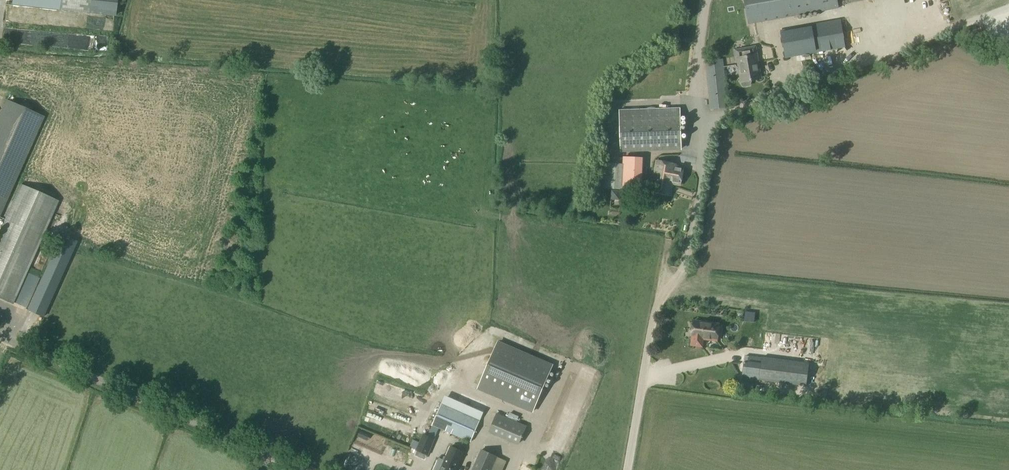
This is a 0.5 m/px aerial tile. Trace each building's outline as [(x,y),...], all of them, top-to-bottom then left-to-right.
[(58,9),(59,0),(13,0),(12,4),(58,9)] [(749,25),(839,9),(838,0),(744,0),(749,25)] [(841,19),(782,30),(787,58),(797,57),(798,63),(806,61),(805,55),(847,48),(841,19)] [(755,46),(734,50),(736,61),(737,61),(741,84),(743,87),(750,85),(752,80),(761,79),(757,55),(755,46)] [(724,59),(705,61),(710,110),(729,108),(724,59)] [(43,118),(5,101),(0,113),(0,215),(43,118)] [(681,149),(680,108),(619,111),(621,151),(681,149)] [(596,143),(605,143),(605,129),(596,129),(596,143)] [(604,164),(603,190),(623,191),(623,188),(641,188),(642,160),(623,159),(623,165),(604,164)] [(651,189),(651,191),(671,195),(673,184),(678,185),(682,168),(676,167),(676,165),(656,161),(651,189)] [(58,202),(20,185),(0,230),(0,296),(13,302),(58,202)] [(47,283),(52,272),(45,269),(40,280),(47,283)] [(746,311),(745,321),(754,322),(756,312),(746,311)] [(694,338),(693,345),(703,347),(704,339),(718,341),(720,324),(695,321),(693,338),(694,338)] [(553,366),(499,342),(479,388),(533,412),(553,366)] [(746,356),(743,378),(746,378),(759,380),(762,358),(746,356)] [(742,380),(741,390),(754,392),(755,382),(742,380)] [(447,396),(433,426),(471,443),(484,413),(447,396)] [(386,412),(389,403),(374,398),(371,407),(386,412)] [(490,430),(520,443),(527,426),(498,414),(490,430)] [(424,435),(417,450),(428,455),(435,439),(424,435)] [(538,459),(562,469),(581,469),(588,454),(548,437),(538,459)] [(435,469),(457,469),(464,452),(452,447),(445,461),(440,458),(435,469)] [(473,469),(503,469),(507,461),(497,457),(482,450),(473,469)]
